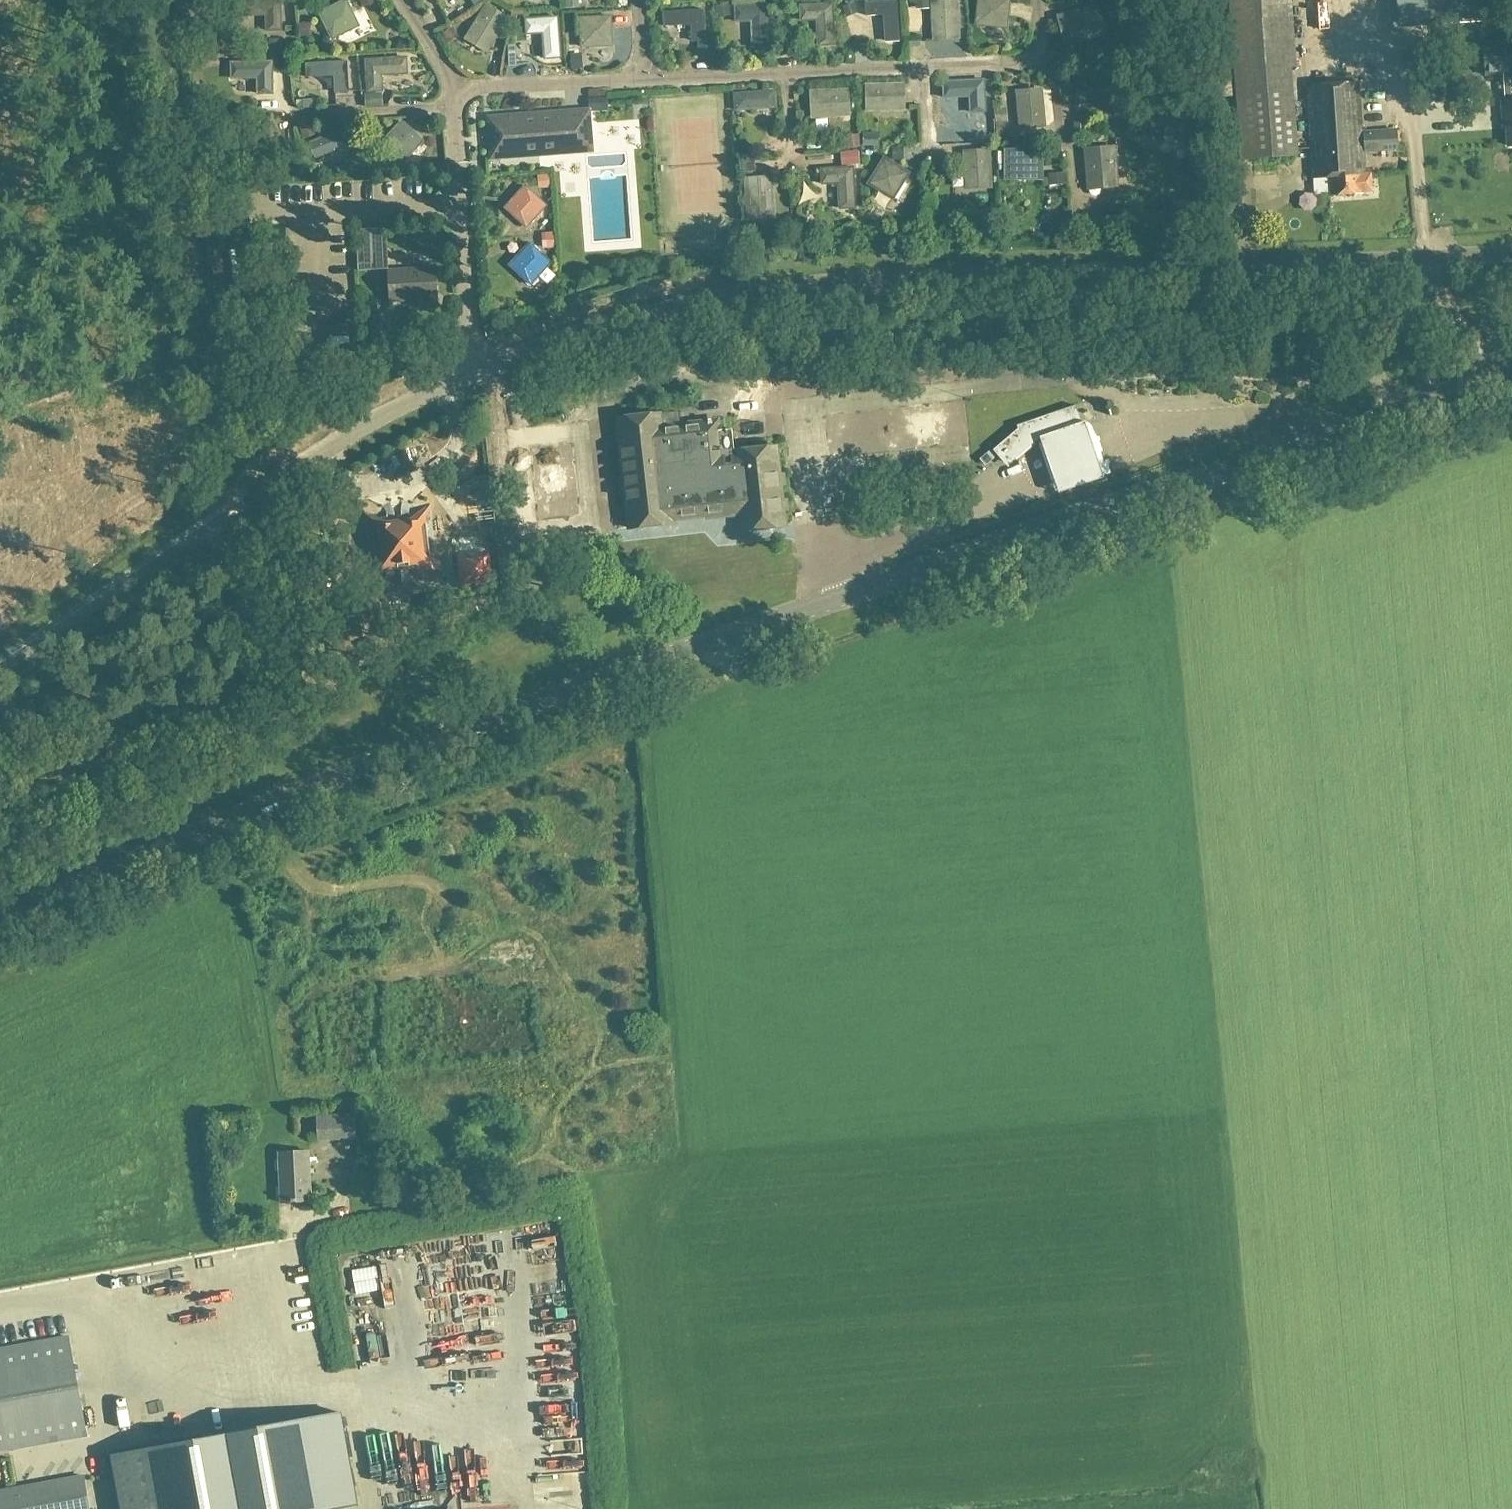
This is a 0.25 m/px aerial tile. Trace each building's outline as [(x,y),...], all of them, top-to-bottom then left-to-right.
[(240,1),(240,16),(266,15),(267,31),(281,31),(280,0),(257,0),(240,1)] [(867,17),(883,16),(885,41),(901,40),(898,0),(866,2),(867,17)] [(1006,28),(1009,0),(979,0),(976,25),(1006,28)] [(1290,19),(1289,0),(1229,0),(1241,159),(1295,155),(1286,42),(1292,42),(1290,19)] [(1305,24),(1316,22),(1312,0),(1301,0),(1305,24)] [(1407,29),(1484,23),(1482,0),(1404,0),(1407,29)] [(957,1),(932,2),(933,24),(935,24),(935,38),(958,37),(957,1)] [(357,28),(344,2),(319,14),(332,40),(357,28)] [(469,34),(483,42),(490,31),(501,37),(513,18),(488,3),(469,34)] [(801,21),(817,20),(818,46),(834,45),(832,5),(801,6),(801,21)] [(736,22),(752,22),(753,47),(768,47),(767,7),(736,8),(736,22)] [(1103,35),(1095,7),(1066,15),(1074,43),(1103,35)] [(704,9),(664,11),(665,27),(691,25),(692,41),(706,40),(704,9)] [(581,47),(612,46),(610,17),(580,19),(581,47)] [(527,35),(543,33),(545,59),(561,58),(557,18),(526,20),(527,35)] [(1483,43),(1485,75),(1504,74),(1511,73),(1511,41),(1483,43)] [(366,61),(367,92),(382,91),(381,76),(407,74),(406,59),(366,61)] [(347,60),(307,62),(308,78),(334,77),(335,93),(349,92),(347,60)] [(258,94),(272,94),(272,62),(232,63),(232,79),(258,78),(258,94)] [(984,81),(943,83),(944,98),(970,97),(971,113),(985,112),(984,81)] [(1329,178),(1330,196),(1362,194),(1372,193),(1371,174),(1364,174),(1357,83),(1307,86),(1314,179),(1329,178)] [(866,86),(867,111),(888,111),(888,109),(902,108),(901,85),(866,86)] [(777,89),(733,92),(734,109),(770,106),(771,108),(776,107),(776,106),(778,106),(777,89)] [(849,116),(848,91),(813,93),(814,115),(828,115),(828,117),(849,116)] [(1020,129),(1045,127),(1041,92),(1019,94),(1020,107),(1018,108),(1020,129)] [(1504,121),(1507,121),(1509,147),(1511,146),(1511,102),(1503,103),(1504,121)] [(591,112),(498,118),(487,118),(490,159),(501,159),(558,155),(593,153),(592,138),(591,112)] [(402,165),(424,142),(401,120),(378,144),(402,165)] [(230,138),(241,131),(235,122),(224,128),(230,138)] [(350,127),(309,144),(315,160),(357,142),(350,127)] [(1114,149),(1085,151),(1088,182),(1117,180),(1114,149)] [(991,186),(989,151),(964,152),(965,174),(967,174),(968,187),(991,186)] [(1005,151),(1005,179),(1029,179),(1029,167),(1042,167),(1042,151),(1005,151)] [(868,184),(893,200),(909,174),(884,159),(868,184)] [(822,185),(838,184),(840,209),(856,208),(853,168),(821,170),(822,185)] [(746,179),(748,214),(771,213),(770,199),(772,199),(770,177),(746,179)] [(526,228),(548,206),(525,185),(504,209),(526,228)] [(393,235),(376,234),(376,263),(393,264),(393,235)] [(528,242),(507,265),(530,286),(552,262),(528,242)] [(436,267),(388,270),(390,304),(438,301),(436,267)] [(390,314),(370,315),(371,340),(391,339),(390,314)] [(993,451),(1007,467),(1035,442),(1083,426),(1076,406),(1017,426),(1018,430),(993,451)] [(661,428),(660,415),(617,419),(629,529),(672,525),(671,521),(705,517),(705,519),(741,515),(743,532),(785,527),(783,512),(787,511),(786,501),(782,501),(781,486),(785,486),(783,475),(779,476),(776,447),(734,452),(732,430),(719,432),(717,422),(661,428)] [(371,523),(376,577),(431,569),(424,514),(371,523)] [(252,564),(264,562),(262,545),(249,547),(252,564)] [(460,587),(493,584),(490,553),(457,556),(460,587)] [(317,1115),(317,1133),(358,1133),(358,1115),(317,1115)] [(310,1195),(312,1142),(281,1141),(279,1194),(310,1195)] [(86,1436),(69,1338),(0,1350),(0,1452),(86,1436)] [(121,1508),(341,1508),(358,1506),(341,1413),(201,1439),(202,1441),(111,1457),(121,1508)] [(477,1432),(406,1436),(407,1461),(430,1460),(431,1466),(438,1465),(439,1481),(450,1481),(449,1460),(478,1459),(477,1432)] [(84,1477),(0,1492),(0,1508),(89,1508),(84,1477)]
